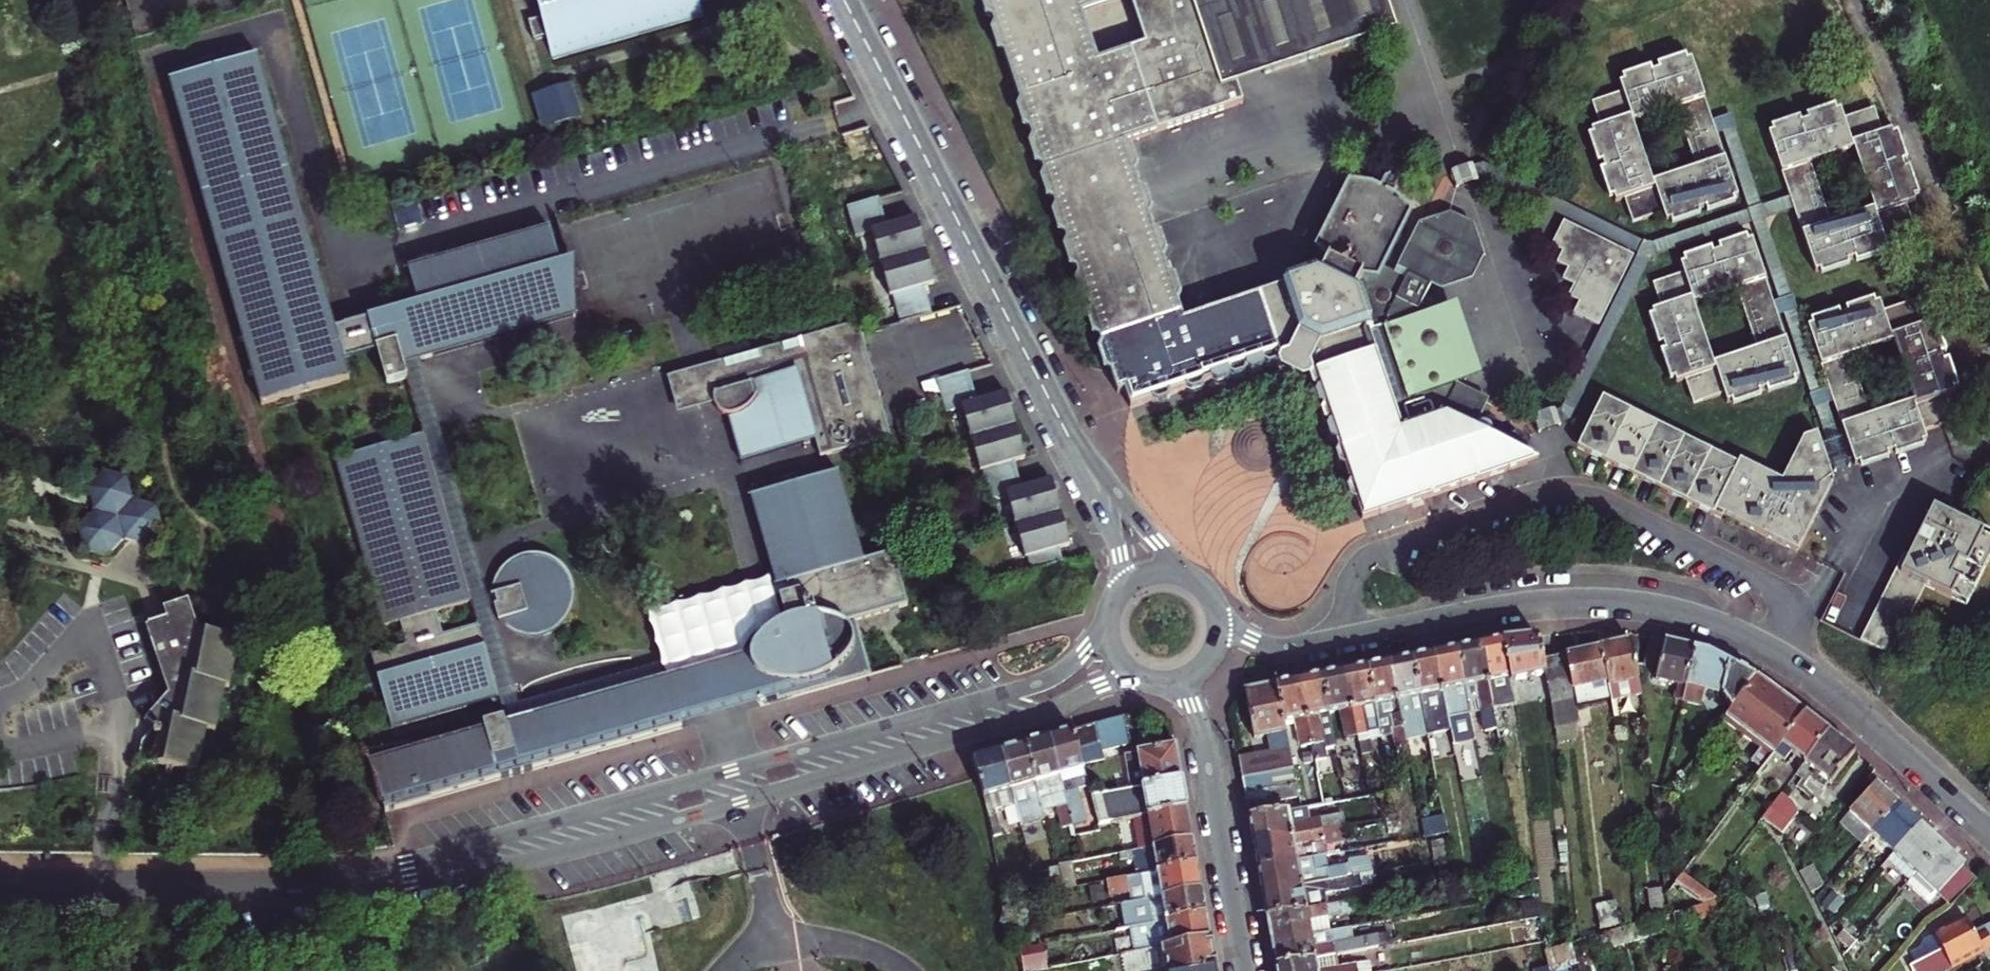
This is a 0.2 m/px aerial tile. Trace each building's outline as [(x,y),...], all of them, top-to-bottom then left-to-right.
[(523,10),(509,14),(515,35),(529,31),(537,55),(685,10),(682,0),(520,0),(523,10)] [(1248,369),(1253,373),(1262,370),(1264,364),(1269,368),(1279,364),(1281,359),(1290,355),(1293,350),(1302,355),(1312,360),(1309,364),(1312,373),(1309,378),(1313,388),(1318,391),(1315,395),(1319,406),(1324,409),(1321,413),(1325,423),(1329,425),(1327,431),(1331,441),(1336,444),(1338,452),(1335,456),(1339,467),(1344,469),(1350,486),(1347,491),(1350,501),(1356,504),(1361,522),(1523,469),(1519,455),(1486,438),(1486,436),(1486,434),(1485,433),(1484,432),(1482,431),(1480,431),(1478,432),(1477,433),(1469,430),(1441,415),(1399,429),(1401,407),(1376,335),(1360,290),(1362,283),(1374,284),(1381,270),(1386,261),(1388,262),(1401,237),(1399,236),(1408,217),(1390,201),(1374,192),(1351,188),(1320,248),(1325,254),(1330,259),(1322,272),(1286,285),(1274,309),(1265,304),(1211,322),(1201,315),(1186,320),(1184,315),(1127,143),(1245,105),(1236,79),(1231,80),(1228,71),(1260,61),(1264,75),(1337,51),(1394,31),(1384,0),(1134,0),(1149,46),(1099,63),(1082,14),(1125,0),(983,0),(1104,351),(1118,394),(1126,392),(1132,408),(1153,401),(1158,405),(1169,401),(1173,394),(1185,391),(1192,393),(1202,389),(1206,383),(1213,382),(1217,385),(1229,381),(1230,376),(1235,379),(1246,376),(1248,369)] [(247,50),(159,75),(257,399),(344,375),(339,356),(373,346),(382,379),(403,373),(399,359),(416,354),(570,309),(551,247),(543,220),(402,262),(412,296),(328,321),(247,50)] [(1626,87),(1596,97),(1605,122),(1596,125),(1619,198),(1629,195),(1640,228),(1740,194),(1730,163),(1701,172),(1654,188),(1629,112),(1676,96),(1705,87),(1694,55),(1623,78),(1626,87)] [(558,86),(523,96),(531,121),(566,111),(558,86)] [(1676,96),(1679,105),(1701,98),(1708,95),(1705,87),(1676,96)] [(1883,129),(1872,96),(1771,129),(1781,159),(1809,150),(1858,134),(1883,211),(1834,227),(1806,236),(1817,270),(1889,246),(1885,236),(1915,227),(1907,202),(1915,199),(1891,126),(1883,129)] [(1720,156),(1701,98),(1679,105),(1698,164),(1720,156)] [(1784,169),(1792,167),(1812,160),(1809,150),(1781,159),(1784,169)] [(1727,154),(1720,156),(1698,164),(1701,172),(1730,163),(1727,154)] [(1832,219),(1812,160),(1792,167),(1811,226),(1832,219)] [(409,193),(385,200),(393,226),(417,219),(409,193)] [(892,295),(900,324),(932,315),(923,286),(934,283),(932,273),(925,251),(918,227),(916,218),(887,226),(879,197),(848,206),(856,235),(871,231),(880,263),(889,296),(892,295)] [(1444,216),(1420,225),(1398,269),(1435,284),(1444,293),(1473,284),(1485,258),(1476,228),(1450,214),(1444,216)] [(1804,229),(1806,236),(1834,227),(1832,219),(1811,226),(1804,229)] [(1578,313),(1601,325),(1637,256),(1569,221),(1556,246),(1567,252),(1561,262),(1572,268),(1566,280),(1578,285),(1572,296),(1583,302),(1578,313)] [(1712,370),(1687,295),(1736,279),(1765,269),(1755,237),(1684,261),(1687,269),(1656,279),(1664,305),(1655,307),(1679,380),(1689,378),(1699,409),(1801,376),(1790,344),(1761,354),(1712,370)] [(551,247),(570,309),(572,308),(568,268),(561,244),(551,247)] [(1420,319),(1435,284),(1398,269),(1381,270),(1374,284),(1362,283),(1360,290),(1376,335),(1420,319)] [(1760,280),(1768,277),(1765,269),(1736,279),(1739,287),(1760,280)] [(1780,340),(1760,280),(1739,287),(1758,346),(1780,340)] [(1798,549),(1835,480),(1830,466),(1854,458),(1856,463),(1926,440),(1923,429),(1953,419),(1945,394),(1953,391),(1930,320),(1922,323),(1910,290),(1809,323),(1820,354),(1848,344),(1896,328),(1922,404),(1873,421),(1845,429),(1846,434),(1822,442),(1819,431),(1805,435),(1783,478),(1745,457),(1729,458),(1607,394),(1590,428),(1582,443),(1593,448),(1620,463),(1651,479),(1681,495),(1706,508),(1725,518),(1727,512),(1736,516),(1790,545),(1798,549)] [(1481,380),(1457,307),(1420,319),(1376,335),(1401,407),(1460,387),(1481,380)] [(890,437),(858,324),(668,378),(678,414),(714,404),(715,404),(715,406),(715,407),(716,407),(716,408),(717,408),(717,409),(718,410),(718,411),(719,411),(720,412),(720,413),(721,413),(722,414),(723,415),(725,415),(726,416),(727,416),(727,417),(728,417),(741,462),(816,441),(820,457),(890,437)] [(1780,340),(1758,346),(1761,354),(1790,344),(1788,337),(1780,340)] [(1851,354),(1848,344),(1820,354),(1822,363),(1830,360),(1851,354)] [(416,354),(399,359),(403,373),(419,428),(470,595),(476,617),(499,691),(511,726),(665,682),(660,665),(523,704),(416,354)] [(1871,413),(1851,354),(1830,360),(1850,421),(1871,413)] [(983,471),(991,498),(1006,494),(1022,489),(1014,461),(1024,458),(1021,448),(1009,404),(1007,394),(978,402),(969,371),(938,380),(946,411),(961,407),(980,472),(983,471)] [(1460,387),(1401,407),(1399,429),(1441,415),(1469,430),(1489,403),(1460,387)] [(1842,423),(1845,429),(1873,421),(1871,413),(1850,421),(1842,423)] [(329,455),(380,623),(412,613),(419,634),(369,651),(390,723),(499,691),(476,617),(442,627),(435,606),(470,595),(419,428),(329,455)] [(149,503),(128,497),(121,473),(100,468),(81,485),(88,509),(71,525),(78,548),(102,555),(120,538),(140,541),(156,526),(149,503)] [(839,472),(750,498),(785,621),(784,622),(783,622),(779,624),(778,624),(770,629),(767,631),(765,633),(764,633),(764,635),(761,636),(760,638),(759,639),(758,640),(757,641),(755,643),(753,646),(752,647),(752,648),(751,649),(750,650),(750,651),(749,652),(749,653),(749,655),(748,656),(748,658),(748,660),(749,661),(749,662),(749,663),(749,664),(749,665),(750,666),(750,667),(750,668),(751,668),(752,669),(752,670),(752,671),(753,671),(753,672),(754,672),(754,674),(755,674),(756,675),(757,676),(758,676),(758,677),(759,677),(759,678),(760,678),(761,679),(762,680),(763,680),(764,681),(765,681),(766,682),(767,682),(768,683),(769,683),(770,684),(771,684),(772,684),(773,684),(774,685),(775,685),(776,685),(777,685),(778,685),(779,685),(780,685),(781,685),(783,690),(785,699),(870,675),(855,622),(908,607),(893,554),(864,562),(839,472)] [(1028,558),(1032,572),(1063,563),(1061,555),(1059,549),(1070,545),(1067,538),(1060,513),(1055,496),(1051,481),(1022,489),(1006,494),(1015,526),(1024,558),(1028,558)] [(1905,552),(1891,580),(1862,639),(1892,654),(1926,584),(1966,604),(1989,555),(1989,534),(1942,511),(1940,516),(1931,512),(1910,554),(1905,552)] [(489,587),(492,586),(499,612),(497,612),(499,615),(501,617),(503,619),(505,621),(507,623),(510,624),(513,626),(515,627),(518,628),(521,629),(524,629),(527,630),(530,630),(533,630),(535,630),(538,629),(541,629),(544,628),(547,627),(550,626),(552,624),(555,623),(557,621),(559,619),(561,617),(563,615),(565,613),(567,611),(568,608),(569,606),(571,602),(572,600),(572,597),(573,594),(573,591),(573,588),(573,585),(573,582),(572,579),(572,577),(571,574),(569,571),(568,568),(567,566),(565,563),(563,561),(561,559),(559,557),(557,555),(555,553),(552,551),(550,550),(547,549),(544,548),(542,547),(538,546),(535,546),(533,546),(530,546),(527,546),(524,546),(521,547),(518,548),(515,549),(513,550),(510,551),(507,553),(505,555),(503,557),(501,559),(499,561),(497,563),(495,566),(494,568),(493,571),(492,574),(490,577),(490,579),(489,582),(489,585),(489,587)] [(201,632),(188,602),(163,609),(166,621),(148,626),(147,629),(169,696),(145,723),(154,730),(142,743),(138,762),(197,774),(206,730),(216,733),(226,688),(230,689),(240,642),(201,632)] [(1515,679),(1551,671),(1547,650),(1544,632),(1526,634),(1506,636),(1514,674),(1515,679)] [(1619,679),(1641,675),(1631,635),(1619,637),(1606,640),(1612,677),(1614,687),(1620,686),(1619,679)] [(1686,697),(1700,646),(1678,640),(1657,635),(1650,660),(1665,664),(1662,676),(1684,682),(1680,696),(1686,697)] [(1514,674),(1506,636),(1497,638),(1483,641),(1494,695),(1503,693),(1499,677),(1514,674)] [(1612,677),(1606,640),(1578,644),(1547,650),(1551,671),(1556,700),(1578,696),(1576,684),(1612,677)] [(1482,697),(1494,695),(1483,641),(1472,643),(1460,646),(1467,684),(1479,681),(1482,697)] [(1448,648),(1437,650),(1453,729),(1456,741),(1478,736),(1467,684),(1460,646),(1448,648)] [(1700,646),(1686,697),(1703,703),(1708,685),(1725,689),(1728,690),(1736,660),(1717,651),(1700,646)] [(1413,655),(1429,732),(1429,733),(1453,729),(1437,650),(1426,652),(1413,655)] [(1407,737),(1429,732),(1413,655),(1404,657),(1391,659),(1407,737)] [(748,658),(665,682),(684,717),(678,718),(679,720),(783,690),(781,685),(780,685),(779,685),(778,685),(777,685),(776,685),(775,685),(774,685),(773,684),(772,684),(771,684),(770,684),(769,683),(768,683),(767,682),(766,682),(765,681),(764,681),(763,680),(762,680),(761,679),(760,678),(759,678),(759,677),(758,677),(758,676),(757,676),(756,675),(755,674),(754,674),(754,672),(753,672),(753,671),(752,671),(752,670),(752,669),(751,668),(750,668),(750,667),(750,666),(749,665),(749,664),(749,663),(749,662),(749,661),(748,660),(748,658)] [(1382,735),(1394,733),(1396,744),(1397,744),(1400,757),(1410,755),(1407,737),(1391,659),(1381,661),(1368,664),(1381,732),(1382,735)] [(1754,670),(1736,660),(1728,690),(1747,694),(1761,675),(1754,670)] [(1369,734),(1381,732),(1368,664),(1358,666),(1346,669),(1357,722),(1359,735),(1362,750),(1372,748),(1369,734)] [(1357,722),(1346,669),(1336,670),(1324,672),(1331,711),(1342,709),(1345,724),(1357,722)] [(1337,741),(1331,711),(1324,672),(1313,675),(1302,677),(1312,731),(1315,743),(1317,758),(1327,755),(1325,744),(1337,741)] [(1761,675),(1747,694),(1736,708),(1728,718),(1764,744),(1755,757),(1766,765),(1777,750),(1808,709),(1783,691),(1761,675)] [(1278,682),(1285,720),(1295,719),(1298,734),(1312,731),(1302,677),(1290,679),(1278,682)] [(413,744),(363,754),(376,781),(386,812),(681,728),(679,720),(678,718),(684,717),(665,682),(511,726),(506,727),(504,720),(483,725),(485,733),(415,753),(413,744)] [(1261,685),(1244,689),(1254,738),(1266,735),(1269,750),(1241,755),(1245,777),(1295,767),(1285,720),(1278,682),(1268,684),(1261,685)] [(1747,694),(1728,690),(1725,689),(1723,696),(1736,708),(1747,694)] [(1505,705),(1503,693),(1494,695),(1496,707),(1505,705)] [(1485,709),(1496,707),(1494,695),(1482,697),(1485,709)] [(1638,698),(1618,698),(1617,715),(1637,715),(1638,698)] [(1509,725),(1505,705),(1496,707),(1499,724),(1500,727),(1509,725)] [(1496,707),(1485,709),(1477,711),(1480,728),(1499,724),(1496,707)] [(1794,748),(1809,759),(1833,728),(1821,719),(1808,709),(1777,750),(1787,758),(1794,748)] [(1103,749),(1133,741),(1126,714),(1096,721),(1102,743),(1103,749)] [(1096,721),(1074,726),(1080,749),(1102,743),(1096,721)] [(1359,735),(1357,722),(1345,724),(1348,737),(1359,735)] [(1079,780),(1088,778),(1084,761),(1081,750),(1080,749),(1074,726),(1061,730),(1049,734),(1071,816),(1074,823),(1090,819),(1079,780)] [(1809,759),(1837,780),(1860,748),(1848,738),(1833,728),(1809,759)] [(1315,743),(1312,731),(1298,734),(1301,746),(1315,743)] [(1060,818),(1071,816),(1049,734),(1039,737),(1027,740),(1043,802),(1055,799),(1060,818)] [(1043,802),(1027,740),(1014,743),(999,748),(1013,798),(1018,818),(1046,811),(1043,802)] [(1175,741),(1138,748),(1127,750),(1133,785),(1181,777),(1178,760),(1175,741)] [(1102,743),(1080,749),(1081,750),(1084,761),(1105,757),(1103,749),(1102,743)] [(993,804),(1013,798),(999,748),(988,751),(971,755),(978,780),(993,831),(1000,829),(993,804)] [(1245,777),(1247,790),(1272,785),(1298,780),(1295,767),(1245,777)] [(1133,785),(1092,793),(1100,821),(1132,814),(1186,804),(1184,794),(1181,777),(1133,785)] [(1274,798),(1300,793),(1298,780),(1272,785),(1274,798)] [(1851,807),(1874,828),(1899,801),(1888,792),(1876,781),(1851,807)] [(1247,790),(1250,803),(1274,798),(1272,785),(1247,790)] [(1798,798),(1786,789),(1768,813),(1788,828),(1803,808),(1798,798)] [(1384,792),(1386,803),(1396,801),(1393,790),(1384,792)] [(1310,806),(1277,813),(1274,798),(1250,803),(1254,824),(1257,841),(1346,825),(1348,824),(1346,812),(1313,819),(1310,806)] [(1895,848),(1919,821),(1909,811),(1899,801),(1874,828),(1895,848)] [(1132,814),(1137,846),(1192,836),(1189,822),(1186,804),(1132,814)] [(1868,835),(1874,828),(1851,807),(1844,816),(1866,836),(1868,835)] [(1439,833),(1449,831),(1447,821),(1437,823),(1439,833)] [(1889,855),(1911,875),(1942,841),(1932,832),(1919,821),(1895,848),(1889,855)] [(1259,854),(1261,865),(1330,853),(1327,840),(1348,837),(1346,825),(1257,841),(1259,854)] [(1874,828),(1868,835),(1889,855),(1895,848),(1874,828)] [(1195,853),(1192,836),(1137,846),(1130,847),(1131,854),(1135,874),(1196,863),(1195,853)] [(1955,904),(1979,876),(1960,858),(1942,841),(1911,875),(1908,878),(1930,897),(1938,888),(1955,904)] [(1131,854),(1130,847),(1117,849),(1119,856),(1131,854)] [(1264,877),(1266,890),(1362,873),(1375,870),(1372,854),(1353,858),(1352,863),(1332,867),(1330,853),(1261,865),(1264,877)] [(1070,857),(1059,860),(1065,886),(1076,883),(1070,857)] [(1133,898),(1201,886),(1199,876),(1196,863),(1135,874),(1109,878),(1111,892),(1132,889),(1133,898)] [(1268,904),(1271,916),(1329,905),(1330,904),(1328,892),(1364,885),(1362,873),(1266,890),(1268,904)] [(1123,900),(1128,925),(1205,911),(1203,899),(1201,886),(1133,898),(1123,900)] [(1668,909),(1667,887),(1656,887),(1657,910),(1668,909)] [(1718,899),(1689,907),(1694,924),(1723,916),(1718,899)] [(1329,905),(1271,916),(1273,928),(1275,940),(1312,933),(1310,921),(1331,916),(1329,905)] [(1205,911),(1128,925),(1124,926),(1128,951),(1210,936),(1208,925),(1205,911)] [(1619,923),(1617,911),(1602,914),(1603,925),(1619,923)] [(1936,930),(1945,945),(1912,963),(1917,970),(1940,970),(1989,944),(1989,928),(1978,934),(1975,929),(1967,914),(1936,930)] [(1024,944),(1038,942),(1042,942),(1036,916),(1018,919),(1024,944)] [(1312,933),(1334,929),(1331,916),(1310,921),(1312,933)] [(1975,929),(1978,934),(1989,928),(1989,925),(1988,922),(1975,929)] [(1312,933),(1275,940),(1277,953),(1280,965),(1338,954),(1357,950),(1395,943),(1392,930),(1356,937),(1354,926),(1334,929),(1312,933)] [(1210,936),(1128,951),(1115,954),(1118,970),(1213,970),(1216,970),(1213,956),(1210,936)] [(1025,946),(1029,970),(1058,964),(1053,940),(1025,946)] [(1360,963),(1357,950),(1338,954),(1340,967),(1360,963)] [(1360,963),(1340,967),(1338,954),(1280,965),(1281,970),(1361,970),(1360,963)]
